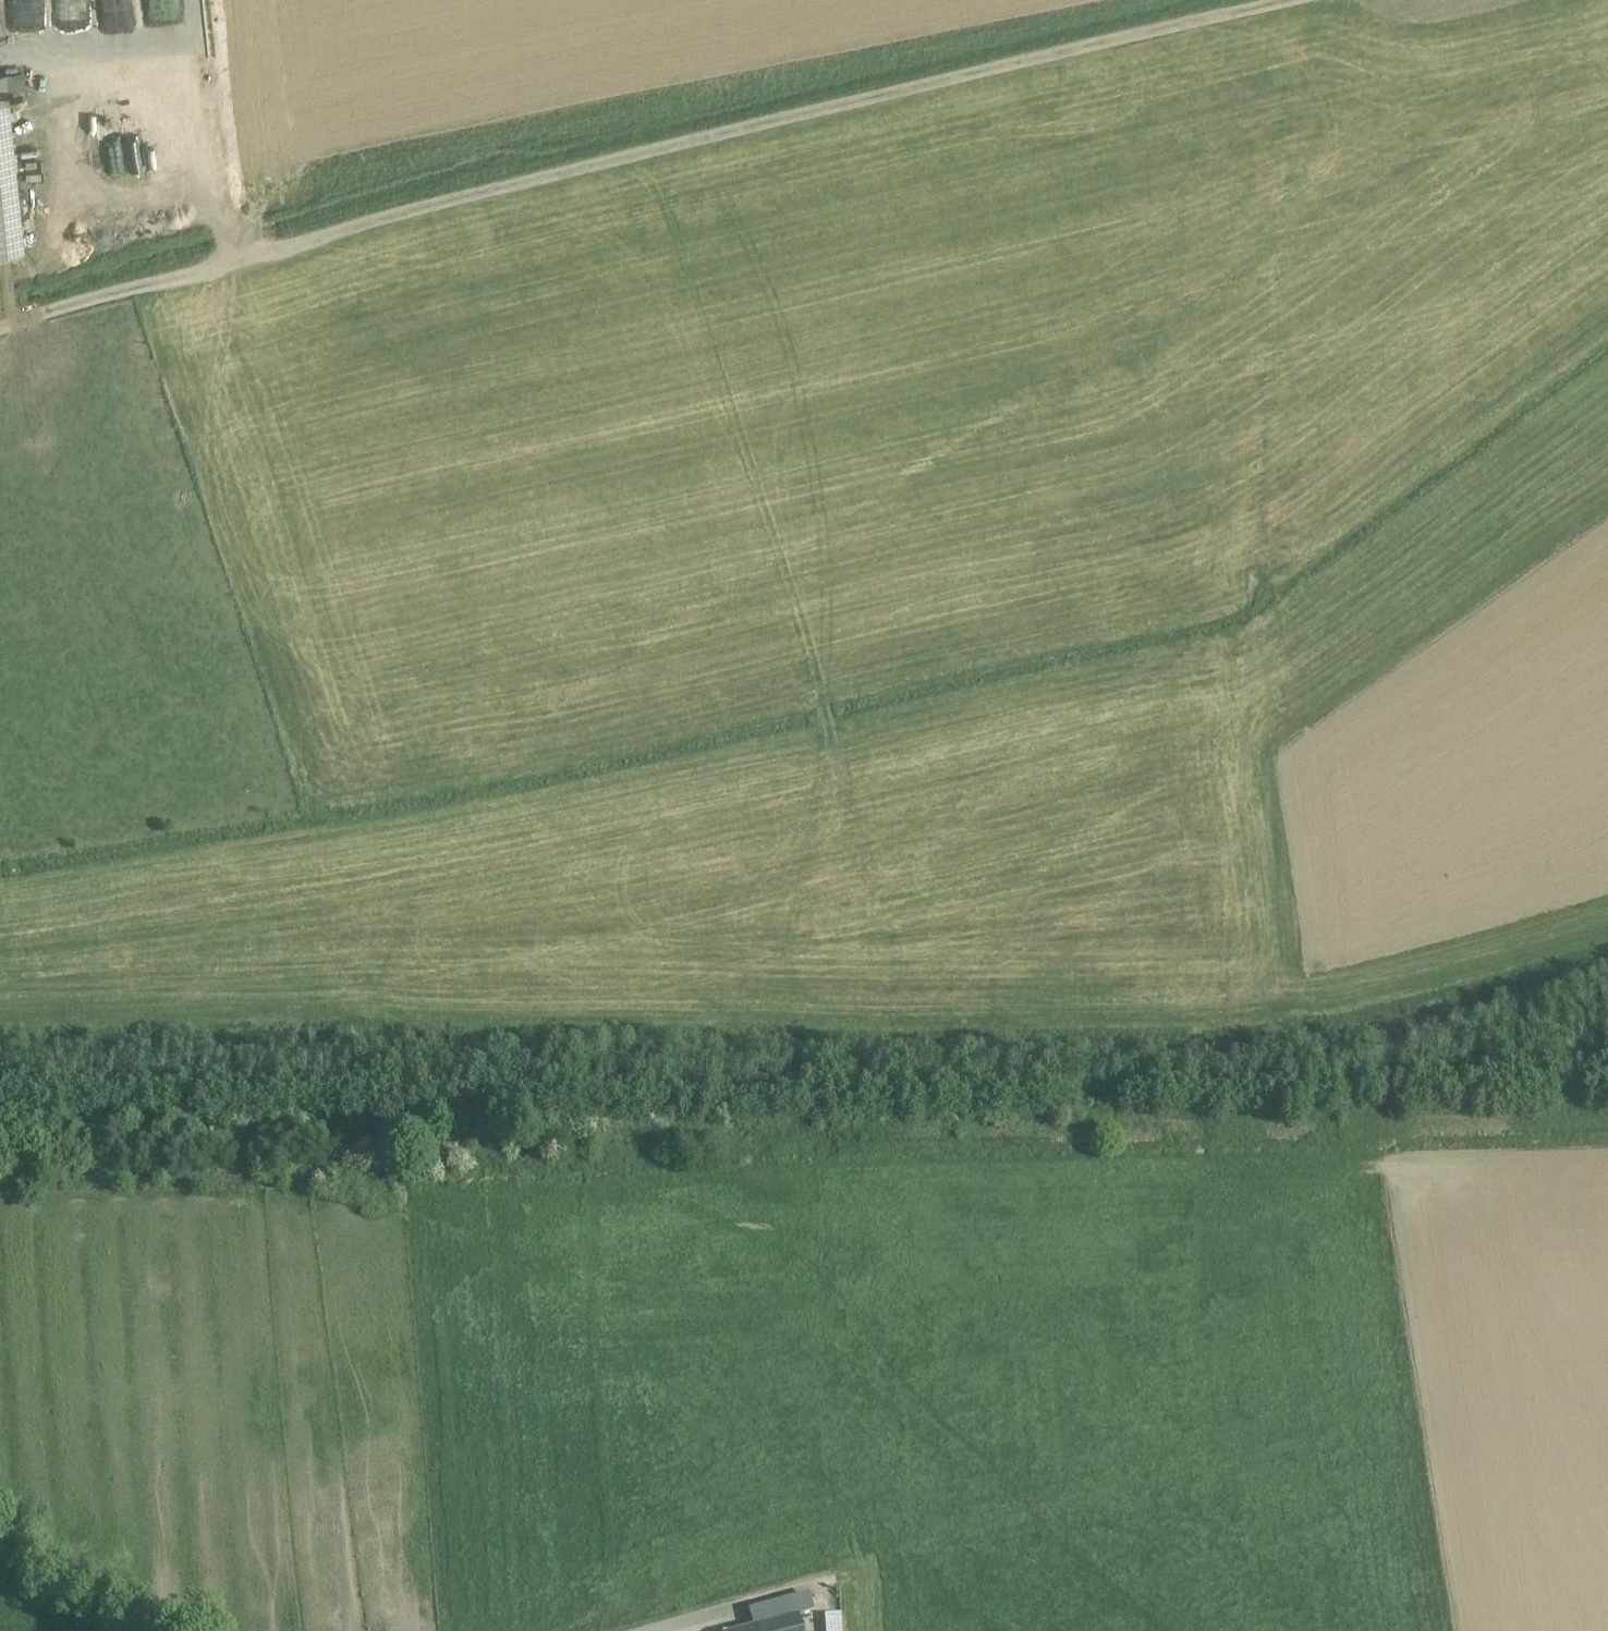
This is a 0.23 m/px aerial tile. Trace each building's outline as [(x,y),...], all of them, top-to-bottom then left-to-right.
[(23,250),(6,89),(26,87),(24,72),(0,75),(0,253),(23,250)] [(825,1615),(826,1630),(842,1630),(841,1614),(825,1615)] [(745,1630),(802,1630),(798,1617),(745,1630)]
